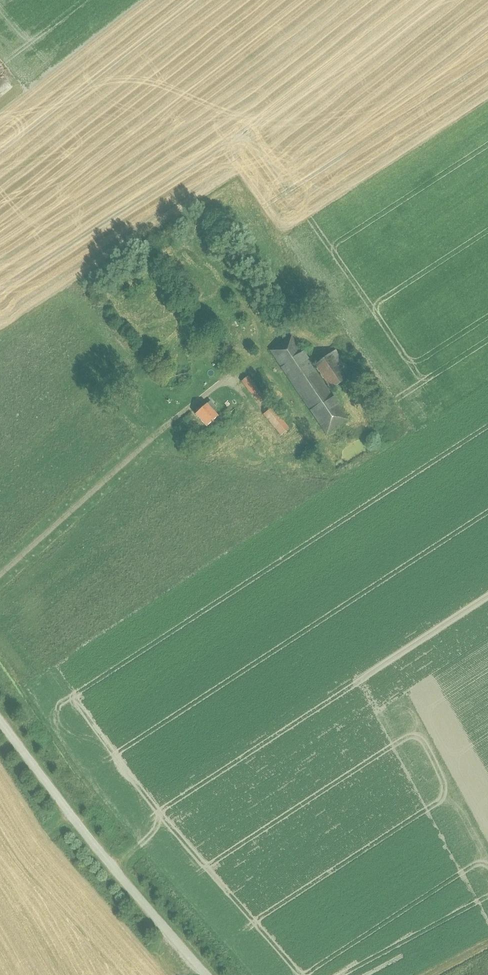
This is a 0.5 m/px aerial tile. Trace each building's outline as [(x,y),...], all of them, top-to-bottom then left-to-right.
[(326,435),(348,421),(291,336),(269,351),(326,435)] [(352,375),(336,351),(314,365),(331,389),(352,375)] [(259,404),(265,400),(247,378),(241,382),(259,404)] [(206,426),(217,416),(211,411),(215,408),(210,402),(195,415),(206,426)] [(280,436),(288,429),(272,408),(263,415),(280,436)]
